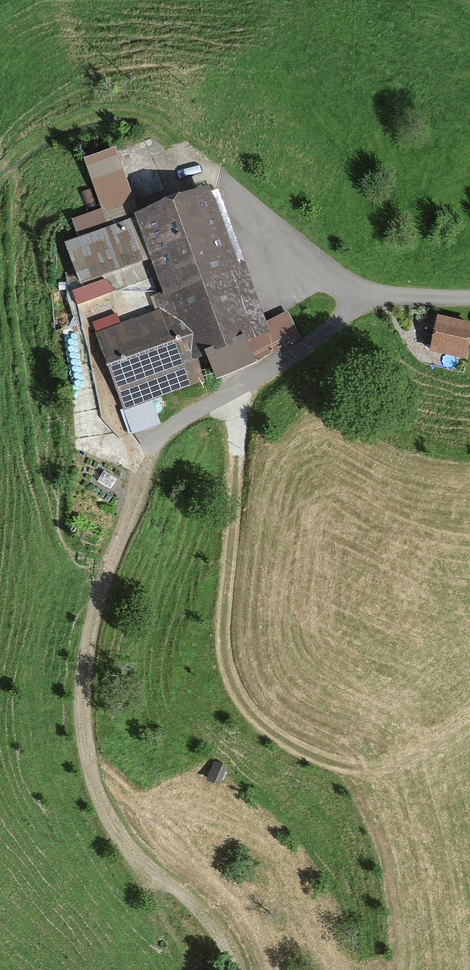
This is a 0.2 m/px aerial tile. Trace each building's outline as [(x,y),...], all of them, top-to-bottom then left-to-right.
[(265,354),(187,180),(106,216),(151,316),(84,345),(118,420),(265,354)] [(438,316),(429,350),(465,359),(469,338),(469,324),(438,316)] [(228,767),(215,761),(206,780),(220,786),(228,767)]
